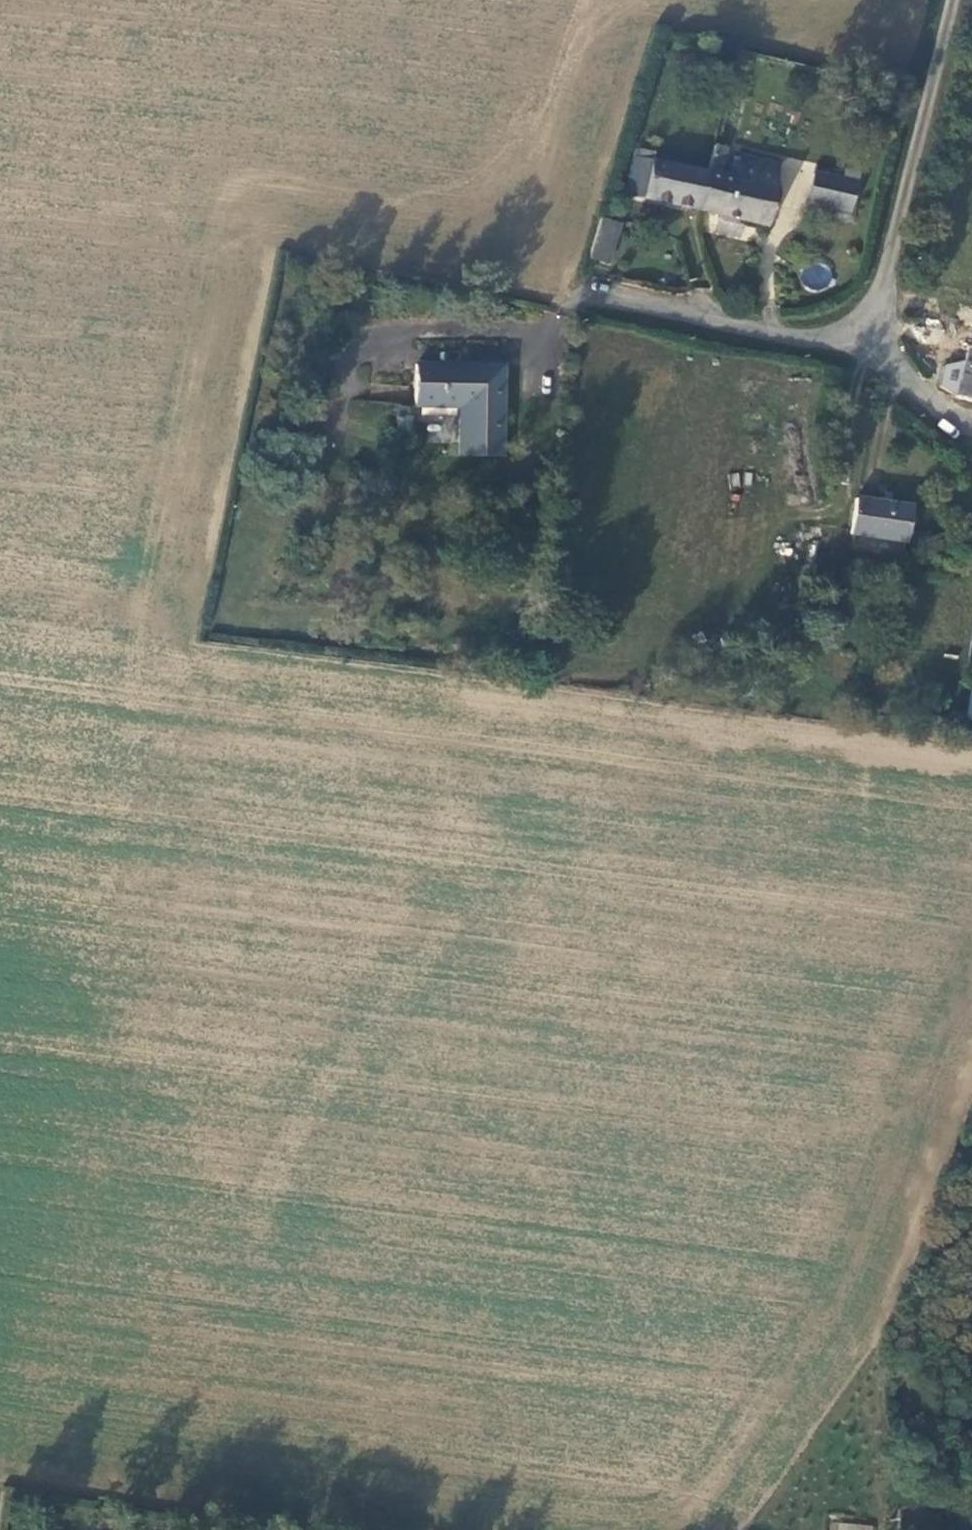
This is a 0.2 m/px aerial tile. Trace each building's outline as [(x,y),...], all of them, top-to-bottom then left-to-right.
[(778,164),(780,153),(741,144),(739,155),(778,164)] [(727,148),(712,145),(706,173),(698,210),(763,225),(778,164),(739,155),(733,180),(720,178),(727,148)] [(622,193),(698,210),(706,173),(631,156),(622,193)] [(840,177),(811,171),(804,200),(833,206),(831,216),(846,219),(857,171),(843,167),(840,177)] [(620,223),(601,218),(590,257),(609,263),(620,223)] [(932,385),(954,403),(971,406),(971,352),(966,351),(962,366),(937,361),(932,385)] [(500,366),(416,363),(414,404),(458,406),(456,455),(496,457),(500,366)] [(846,537),(902,544),(907,510),(878,506),(850,502),(846,537)] [(872,1525),(830,1521),(830,1529),(872,1529),(872,1525)]
